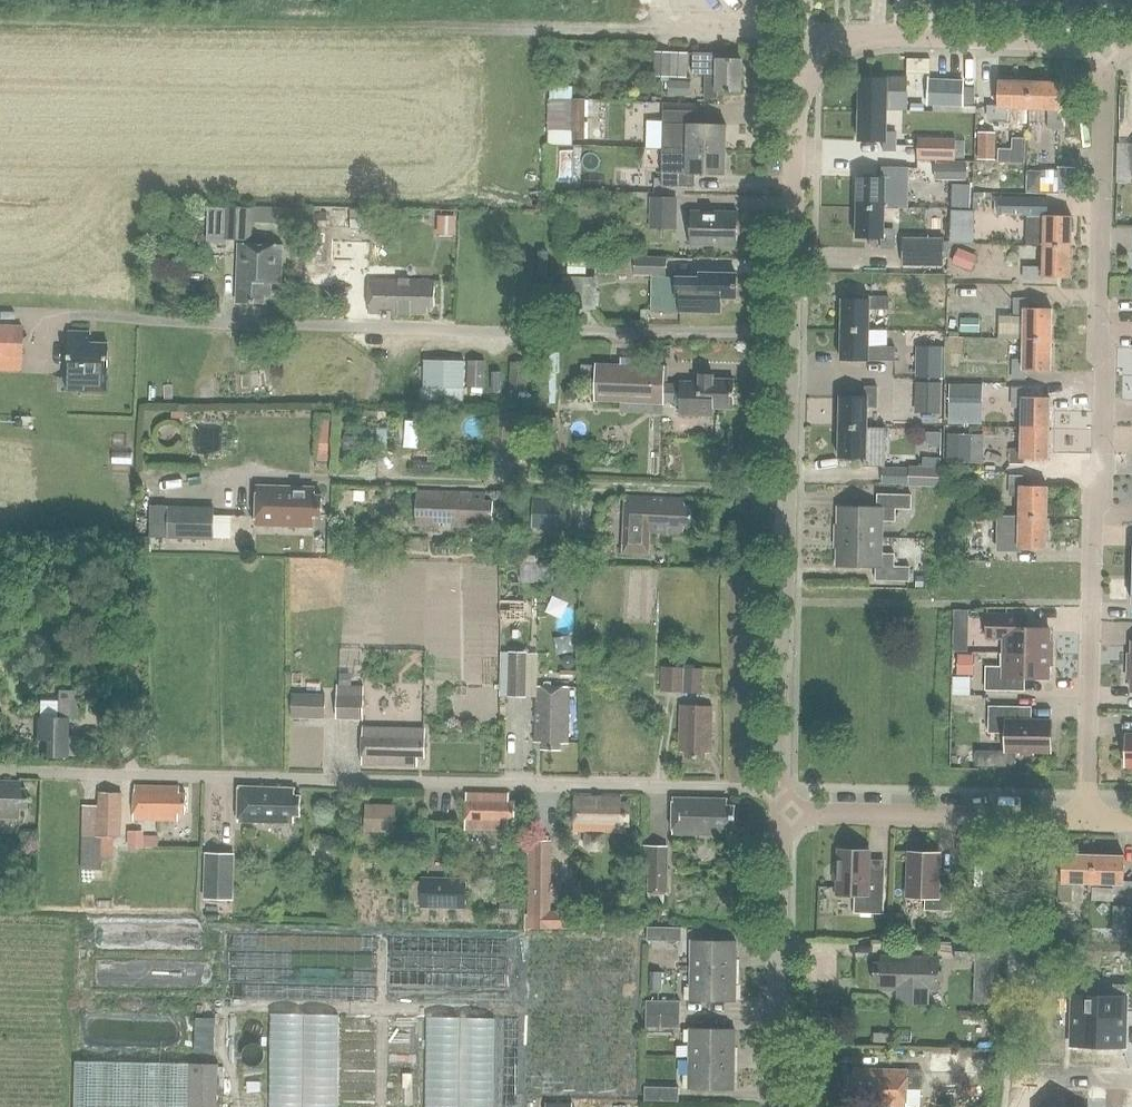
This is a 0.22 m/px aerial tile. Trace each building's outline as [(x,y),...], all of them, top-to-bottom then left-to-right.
[(657,53),(656,77),(688,78),(689,54),(657,53)] [(694,54),(694,75),(707,76),(706,99),(718,100),(719,93),(741,93),(742,60),(720,60),(720,54),(694,54)] [(906,111),(906,78),(886,78),(886,80),(858,79),(858,110),(885,111),(906,111)] [(690,95),(691,82),(670,81),(669,95),(690,95)] [(974,107),(975,88),(964,88),(964,84),(928,82),(928,105),(974,107)] [(1027,110),(1028,82),(997,82),(996,107),(986,107),(985,119),(1006,120),(1006,109),(1027,110)] [(1028,82),(1027,110),(1047,110),(1047,130),(1059,130),(1059,110),(1058,110),(1059,83),(1028,82)] [(550,85),(550,99),(574,99),(574,85),(550,85)] [(550,99),(549,131),(573,131),(574,99),(550,99)] [(573,131),(573,140),(585,140),(586,99),(574,99),(573,131)] [(911,102),(911,111),(925,111),(925,102),(911,102)] [(885,132),(885,111),(858,110),(857,141),(882,142),(881,153),(894,153),(894,132),(885,132)] [(663,125),(662,149),(687,150),(727,151),(727,125),(696,125),(697,111),(663,111),(663,125)] [(647,121),(647,149),(662,149),(663,125),(663,121),(647,121)] [(979,132),(978,160),(995,160),(995,145),(996,133),(979,132)] [(955,140),(917,139),(916,160),(922,160),(948,161),(955,161),(955,140)] [(995,145),(995,160),(1010,160),(1011,145),(995,145)] [(662,149),(662,187),(695,188),(695,175),(726,176),(727,151),(687,150),(662,149)] [(933,163),(933,179),(964,179),(964,163),(933,163)] [(1075,191),(1075,168),(1058,168),(1058,191),(1075,191)] [(908,209),(909,169),(881,169),(881,178),(857,177),(856,208),(884,209),(908,209)] [(1028,171),(1027,192),(1043,193),(1043,183),(1043,171),(1028,171)] [(1043,183),(1043,193),(1052,193),(1053,183),(1043,183)] [(674,231),(675,200),(651,199),(649,230),(674,231)] [(228,208),(226,240),(253,241),(253,235),(254,221),(283,223),(282,236),(305,237),(306,210),(254,209),(228,208)] [(883,229),(884,209),(856,208),(855,239),(881,239),(880,248),(892,248),(892,230),(883,229)] [(383,229),(383,210),(351,210),(351,214),(315,214),(315,229),(351,229),(383,229)] [(736,245),(737,213),(690,211),(689,244),(736,245)] [(1028,215),(1027,247),(1042,247),(1070,248),(1071,217),(1028,215)] [(438,216),(438,235),(456,236),(457,216),(438,216)] [(187,236),(187,239),(187,246),(187,251),(207,250),(206,236),(187,236)] [(903,236),(902,265),(943,266),(944,237),(903,236)] [(281,283),(283,247),(263,246),(239,245),(237,303),(265,303),(265,295),(271,295),(272,283),(281,283)] [(1022,267),(1022,279),(1042,279),(1042,277),(1069,278),(1070,248),(1042,247),(1042,268),(1022,267)] [(959,248),(952,264),(972,271),(978,256),(959,248)] [(597,257),(596,273),(635,274),(635,258),(597,257)] [(569,258),(568,275),(586,276),(586,258),(569,258)] [(666,277),(667,259),(635,258),(635,274),(634,276),(666,277)] [(652,313),(721,313),(721,299),(736,299),(736,274),(698,273),(698,278),(651,278),(652,313)] [(435,281),(409,280),(369,279),(368,312),(381,312),(381,309),(393,309),(393,312),(428,313),(428,306),(435,306),(435,281)] [(841,331),(867,331),(867,309),(887,309),(887,299),(869,298),(869,300),(842,299),(841,331)] [(1013,298),(1013,319),(1022,319),(1021,339),(1050,340),(1051,308),(1025,308),(1025,298),(1013,298)] [(961,318),(961,332),(980,333),(980,319),(961,318)] [(20,358),(20,331),(0,331),(0,358),(20,358)] [(866,347),(867,331),(841,331),(840,361),(866,362),(866,360),(893,361),(893,348),(866,347)] [(69,372),(68,391),(73,391),(107,392),(109,344),(90,344),(91,333),(70,332),(69,372)] [(1012,360),(1011,381),(1023,382),(1024,371),(1049,372),(1050,340),(1021,339),(1021,360),(1012,360)] [(941,380),(943,348),(919,347),(918,379),(941,380)] [(422,361),(421,387),(433,387),(433,361),(422,361)] [(457,361),(457,388),(468,388),(468,361),(457,361)] [(486,388),(486,362),(468,361),(468,388),(486,388)] [(510,363),(510,392),(527,392),(527,363),(510,363)] [(596,364),(595,403),(664,405),(664,404),(680,404),(679,416),(714,416),(715,409),(734,409),(734,381),(700,380),(700,382),(680,382),(680,384),(665,384),(665,365),(596,364)] [(980,409),(981,384),(948,383),(947,415),(970,416),(971,409),(980,409)] [(941,384),(918,384),(917,414),(941,415),(941,384)] [(839,429),(865,429),(865,408),(875,409),(876,388),(863,388),(863,398),(839,398),(839,429)] [(1020,429),(1048,429),(1049,398),(1023,398),(1023,388),(1012,388),(1011,408),(1021,408),(1020,429)] [(315,461),(328,462),(331,415),(318,414),(315,461)] [(558,437),(558,418),(543,418),(543,436),(558,437)] [(865,449),(865,429),(839,429),(838,460),(863,460),(863,469),(874,470),(875,450),(865,449)] [(1047,461),(1048,429),(1020,429),(1019,450),(1010,450),(1009,469),(1021,470),(1022,460),(1047,461)] [(945,432),(945,460),(968,461),(969,433),(945,432)] [(345,436),(344,463),(367,464),(369,437),(345,436)] [(909,466),(908,487),(941,488),(942,459),(923,458),(923,467),(909,466)] [(1009,476),(1009,497),(1019,497),(1018,517),(1045,518),(1046,487),(1021,486),(1022,476),(1009,476)] [(315,489),(258,487),(257,527),(314,528),(315,517),(322,517),(323,497),(315,497),(315,489)] [(354,490),(341,490),(340,516),(347,517),(348,505),(354,505),(354,490)] [(486,495),(431,493),(419,492),(418,525),(430,525),(485,528),(486,520),(494,521),(494,502),(486,502),(486,495)] [(532,526),(572,526),(572,495),(533,495),(532,526)] [(837,509),(836,538),(882,539),(882,522),(894,523),(895,510),(910,511),(911,496),(877,496),(876,509),(837,509)] [(684,508),(684,500),(627,498),(625,531),(625,554),(650,555),(651,532),(683,533),(684,525),(692,526),(692,508),(684,508)] [(170,506),(169,538),(214,540),(215,507),(170,506)] [(999,517),(998,550),(1018,550),(1018,548),(1045,549),(1045,518),(1018,517),(999,517)] [(152,552),(152,536),(134,536),(134,551),(152,552)] [(836,538),(836,567),(875,568),(875,582),(909,582),(909,568),(893,568),(894,555),(881,555),(882,539),(836,538)] [(544,575),(542,555),(525,556),(526,577),(544,575)] [(569,603),(578,581),(562,575),(553,596),(569,603)] [(917,575),(916,587),(924,587),(925,575),(917,575)] [(501,609),(501,621),(526,621),(526,609),(501,609)] [(955,610),(954,651),(969,651),(970,611),(955,610)] [(1003,653),(1052,654),(1052,642),(1049,642),(1049,630),(1026,629),(1026,616),(986,615),(986,639),(1004,640),(1003,653)] [(1052,667),(1052,654),(1003,653),(1003,668),(986,667),(985,691),(1025,692),(1025,679),(1048,679),(1049,667),(1052,667)] [(958,654),(958,675),(974,675),(974,654),(958,654)] [(501,655),(499,699),(507,699),(508,655),(501,655)] [(526,700),(527,656),(508,655),(507,699),(526,700)] [(346,659),(346,668),(356,668),(356,659),(346,659)] [(682,695),(683,671),(660,669),(659,694),(682,695)] [(702,672),(683,671),(682,695),(701,696),(702,672)] [(337,685),(337,696),(337,719),(363,719),(364,686),(337,685)] [(536,688),(536,704),(535,743),(541,743),(541,749),(561,750),(562,744),(568,744),(570,689),(536,688)] [(78,720),(78,692),(58,692),(58,719),(38,719),(38,740),(47,740),(47,756),(68,756),(68,720),(78,720)] [(321,695),(288,695),(288,720),(321,720),(321,695)] [(711,752),(713,707),(681,705),(679,752),(684,752),(684,757),(705,758),(705,752),(711,752)] [(1031,708),(1023,708),(988,707),(988,734),(1006,734),(1005,752),(977,751),(976,766),(1016,767),(1017,752),(1019,752),(1019,755),(1033,756),(1033,752),(1051,753),(1051,722),(1031,722),(1031,708)] [(424,757),(425,730),(362,729),(362,765),(417,766),(417,757),(424,757)] [(19,821),(19,816),(18,816),(18,809),(25,809),(25,791),(18,790),(18,783),(0,782),(0,820),(19,821)] [(185,813),(186,795),(179,795),(180,788),(134,786),(133,820),(178,821),(179,813),(185,813)] [(239,787),(238,821),(293,823),(294,816),(300,816),(300,796),(294,796),(294,789),(239,787)] [(80,836),(101,837),(114,837),(118,837),(120,793),(96,792),(95,805),(81,805),(80,836)] [(514,820),(515,803),(508,803),(508,796),(467,795),(466,829),(507,830),(508,820),(514,820)] [(626,825),(627,805),(621,805),(621,797),(575,796),(574,831),(583,832),(583,846),(589,852),(598,852),(606,845),(606,832),(620,833),(621,825),(626,825)] [(726,808),(727,801),(673,800),(672,835),(726,836),(726,829),(734,829),(734,808),(726,808)] [(394,830),(394,807),(368,806),(367,829),(394,830)] [(127,833),(127,850),(156,850),(156,838),(143,838),(143,833),(127,833)] [(100,856),(101,837),(80,836),(79,870),(99,870),(100,856)] [(101,837),(100,856),(113,857),(114,837),(101,837)] [(528,840),(528,878),(551,878),(551,840),(528,840)] [(668,896),(668,847),(640,847),(639,895),(649,895),(665,895),(668,896)] [(835,868),(834,883),(838,883),(838,896),(855,897),(855,914),(884,915),(885,881),(868,881),(869,852),(839,851),(838,868),(835,868)] [(910,853),(908,898),(925,899),(925,911),(952,912),(953,884),(939,883),(940,855),(910,853)] [(231,902),(232,855),(202,855),(201,901),(231,902)] [(1068,856),(1067,904),(1096,905),(1097,857),(1068,856)] [(1097,857),(1096,905),(1126,906),(1126,894),(1127,858),(1097,857)] [(528,878),(528,916),(551,916),(551,878),(528,878)] [(463,880),(419,879),(419,909),(462,910),(463,880)] [(649,895),(648,906),(665,906),(665,895),(649,895)] [(501,902),(501,914),(520,914),(520,902),(501,902)] [(680,929),(645,929),(645,942),(680,943),(680,929)] [(684,942),(684,952),(692,952),(692,971),(737,972),(738,943),(692,942),(684,942)] [(973,991),(996,992),(998,947),(986,946),(986,949),(956,947),(955,962),(975,963),(973,991)] [(939,992),(940,959),(882,957),(881,964),(875,964),(874,983),(881,983),(881,990),(897,991),(897,1005),(929,1005),(930,992),(939,992)] [(692,971),(691,1000),(736,1001),(737,972),(692,971)] [(663,972),(651,972),(651,989),(663,989),(663,972)] [(1074,977),(1072,1046),(1099,1047),(1100,996),(1101,978),(1074,977)] [(1099,1047),(1126,1047),(1126,1011),(1131,1011),(1131,985),(1114,984),(1113,996),(1100,996),(1099,1047)] [(645,1017),(679,1017),(679,1004),(645,1004),(645,1017)] [(679,1031),(679,1017),(645,1017),(644,1030),(679,1031)] [(220,1064),(216,1064),(217,1019),(196,1019),(195,1064),(77,1061),(76,1106),(219,1106),(220,1064)] [(691,1030),(690,1059),(735,1060),(736,1031),(691,1030)] [(874,1033),(874,1046),(892,1047),(892,1034),(874,1033)] [(931,1051),(931,1058),(930,1072),(961,1073),(962,1052),(931,1051)] [(690,1059),(690,1088),(735,1089),(735,1060),(690,1059)] [(922,1072),(855,1069),(855,1076),(851,1076),(850,1099),(874,1100),(874,1106),(907,1106),(907,1089),(921,1090),(922,1072)] [(677,1088),(642,1087),(641,1100),(676,1101),(677,1088)]
